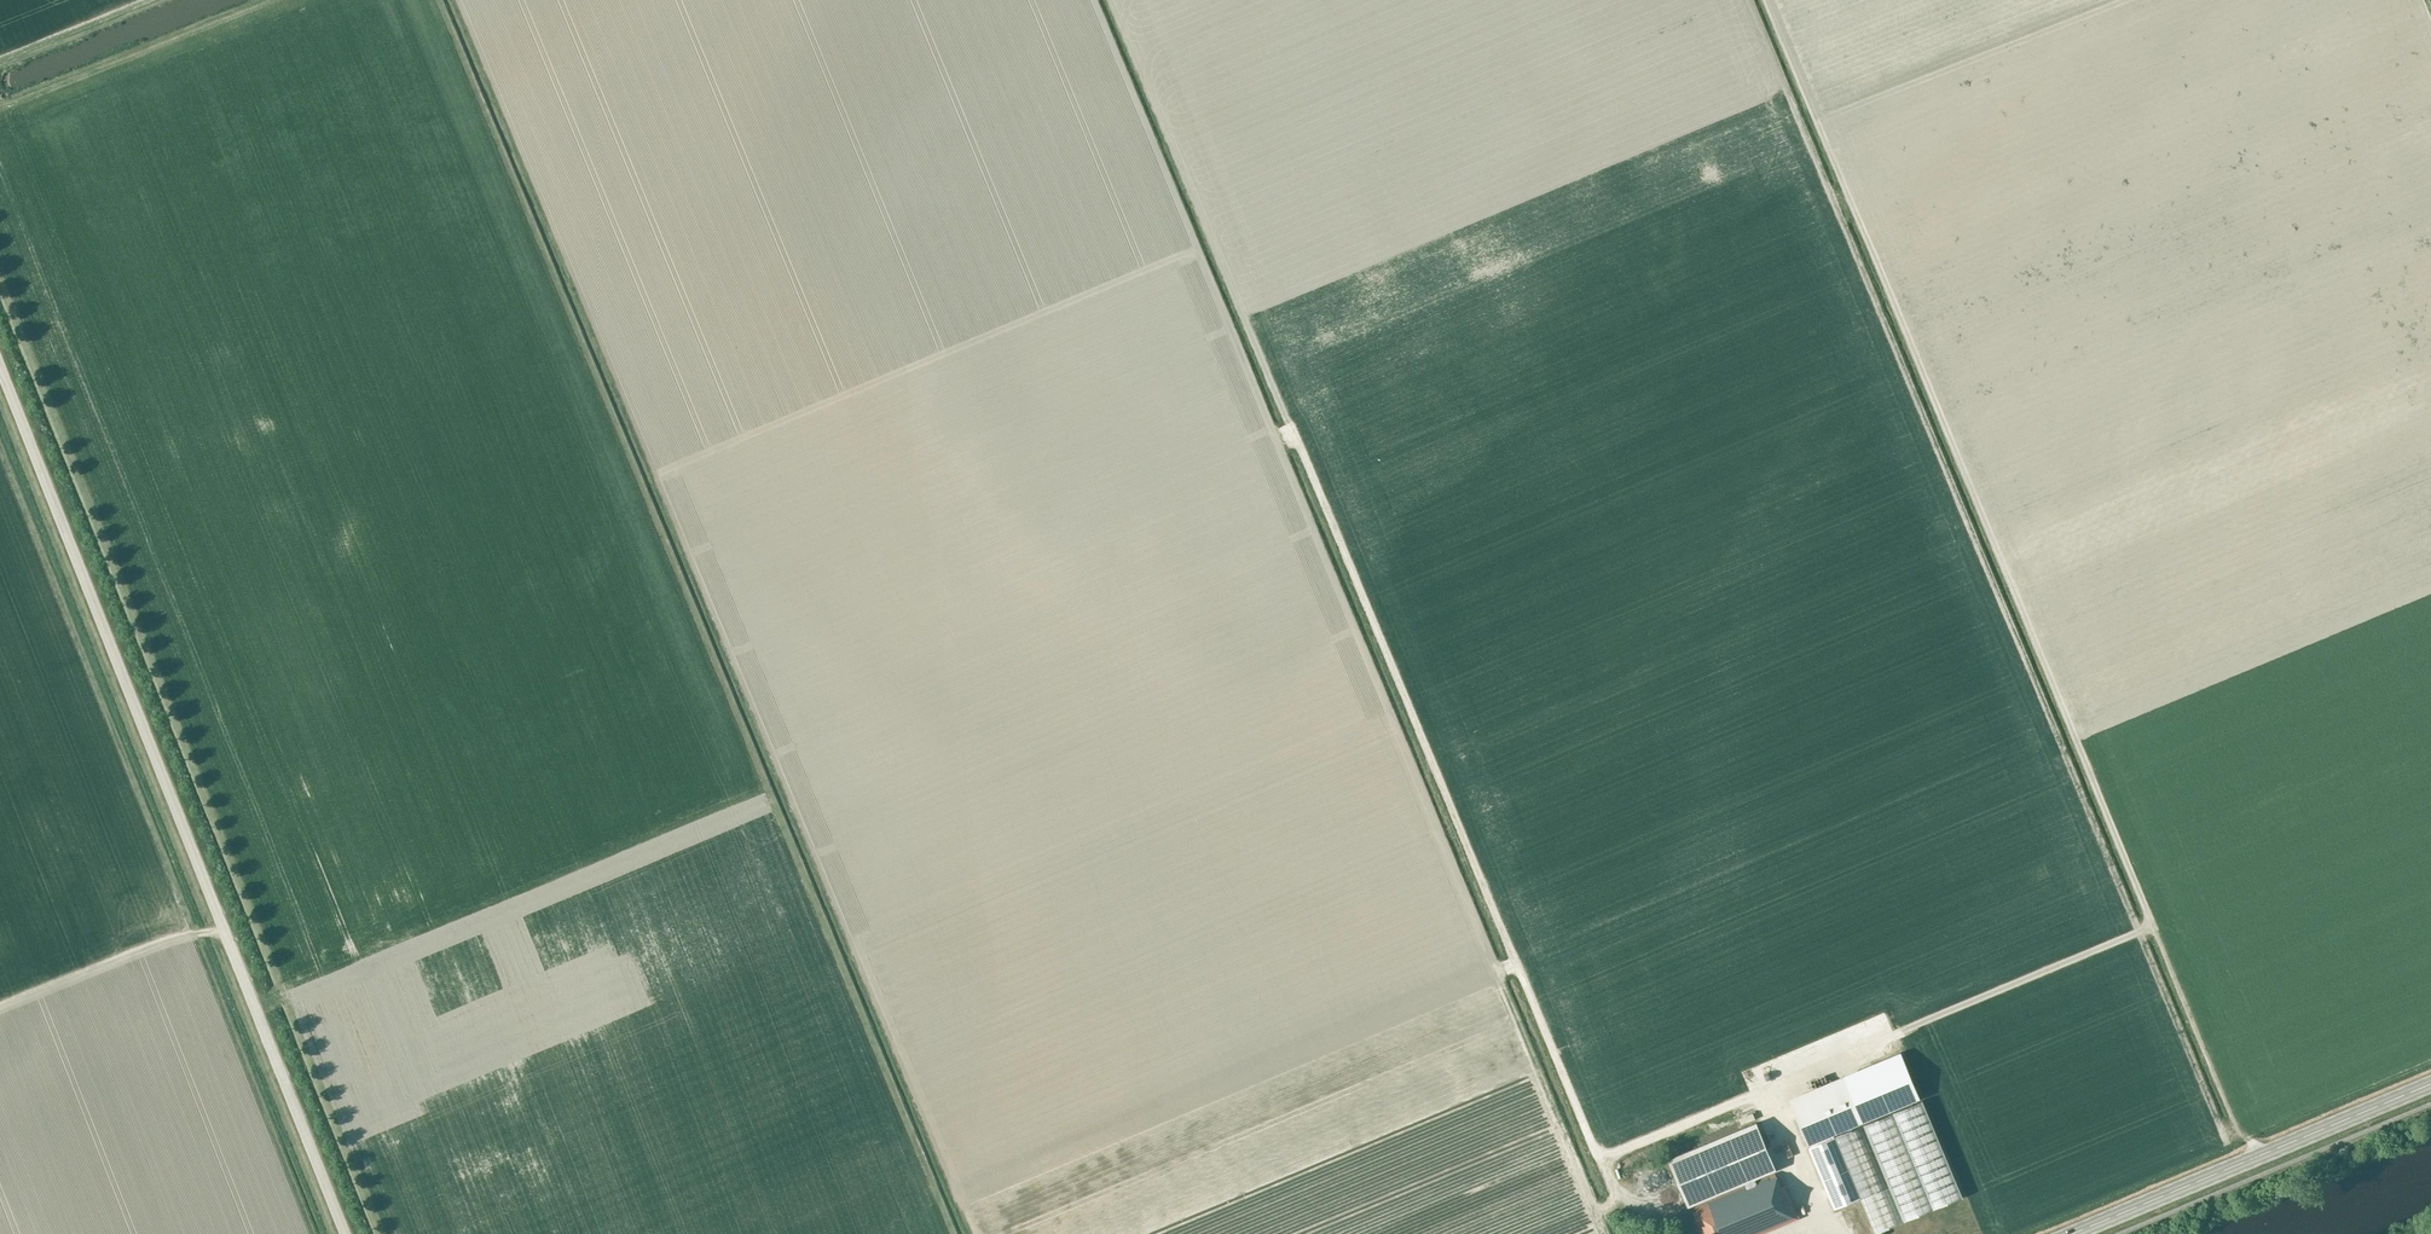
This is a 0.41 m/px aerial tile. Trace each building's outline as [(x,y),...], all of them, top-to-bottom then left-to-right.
[(1792,1106),(1834,1209),(1860,1198),(1874,1233),(1962,1197),(1922,1100),(1834,1137),(1833,1134),(1921,1096),(1906,1060),(1847,1084),(1847,1083),(1792,1106)] [(1733,1121),(1748,1116),(1746,1111),(1731,1115),(1733,1121)] [(1754,1179),(1775,1170),(1755,1123),(1669,1159),(1689,1206),(1743,1183),(1744,1186),(1692,1208),(1698,1221),(1695,1222),(1700,1233),(1762,1233),(1800,1218),(1785,1185),(1780,1187),(1774,1174),(1755,1182),(1754,1179)]
